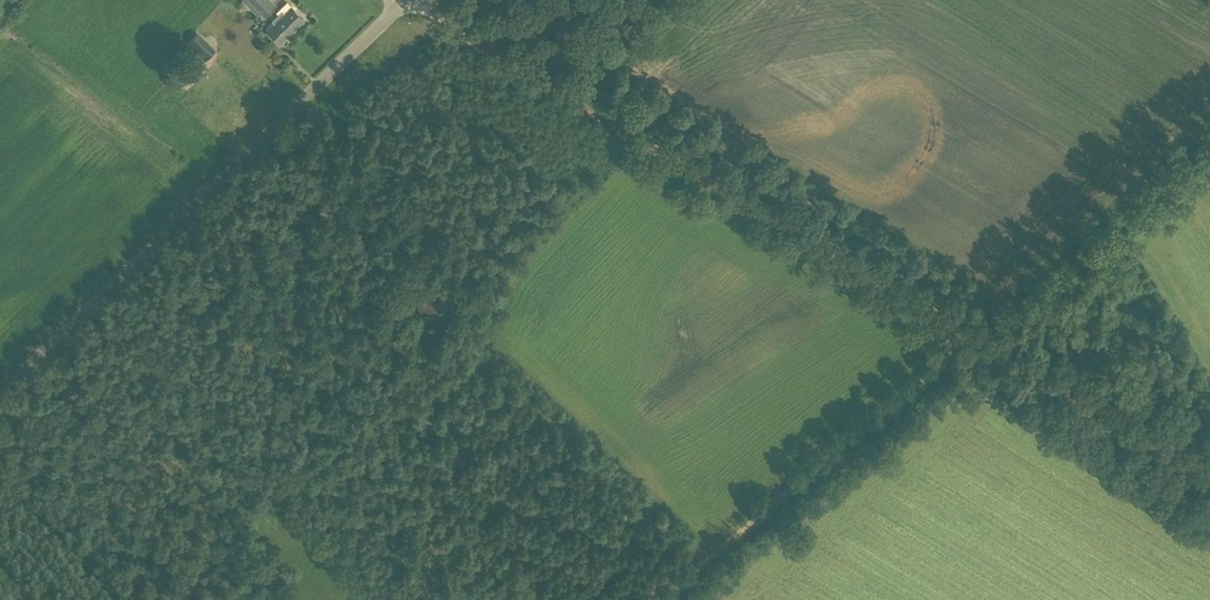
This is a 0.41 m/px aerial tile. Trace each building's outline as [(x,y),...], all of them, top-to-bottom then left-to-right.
[(277,5),(272,0),(250,0),(266,16),(277,5)] [(272,20),(275,23),(266,32),(272,38),(274,36),(281,42),(304,19),(291,6),(285,12),(283,10),(272,20)] [(206,59),(212,53),(199,41),(193,48),(206,59)] [(456,50),(467,55),(469,49),(458,44),(456,50)] [(456,298),(460,287),(455,285),(451,296),(456,298)] [(444,316),(442,299),(418,301),(419,310),(424,310),(424,317),(444,316)]
